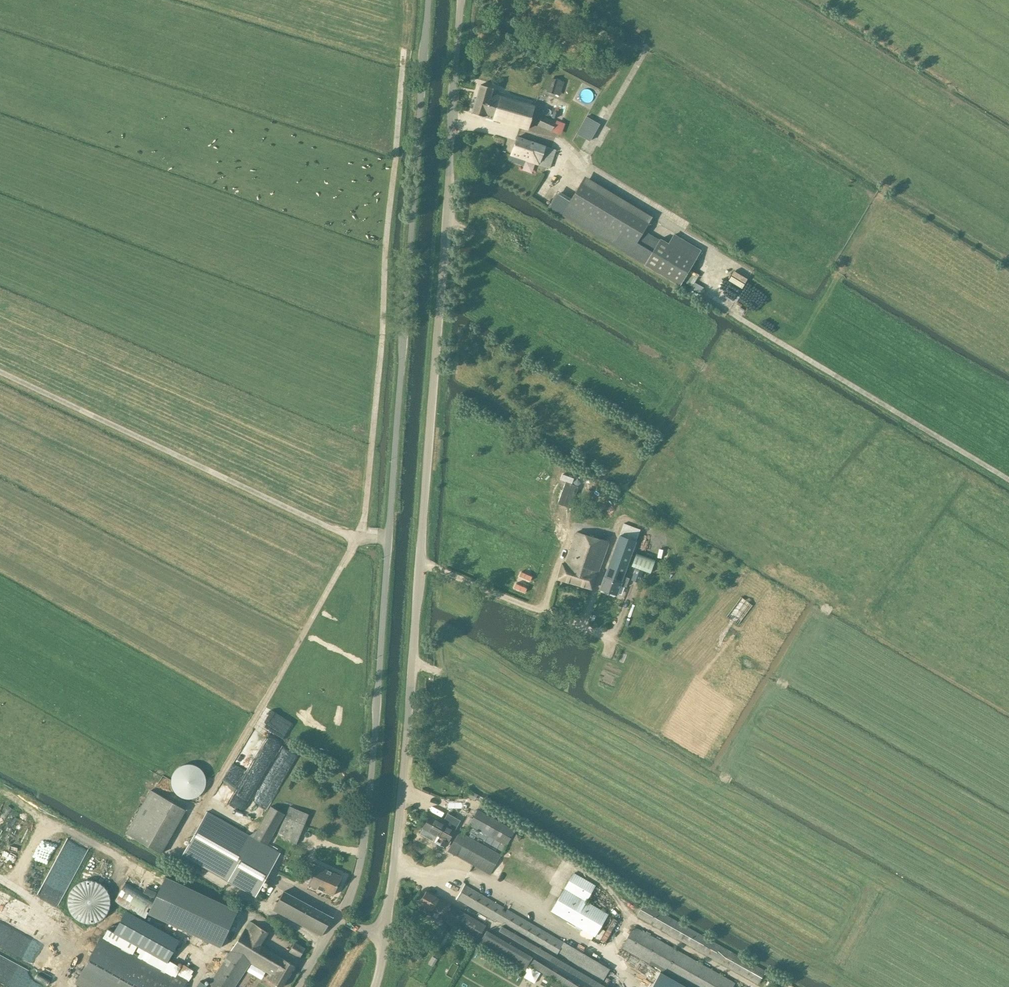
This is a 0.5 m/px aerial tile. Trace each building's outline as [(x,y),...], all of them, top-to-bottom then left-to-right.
[(599,27),(596,31),(605,38),(608,33),(599,27)] [(547,92),(560,96),(564,82),(551,78),(547,92)] [(480,85),(472,113),(528,130),(535,106),(491,94),(493,89),(480,85)] [(552,131),(556,122),(542,116),(538,125),(552,131)] [(600,124),(588,117),(586,116),(576,134),(590,142),(600,124)] [(517,137),(509,160),(523,164),(525,159),(538,164),(550,168),(556,150),(544,146),(517,137)] [(585,176),(581,184),(648,224),(652,217),(585,176)] [(660,238),(659,241),(643,231),(648,224),(581,184),(562,215),(644,265),(680,286),(683,281),(690,269),(701,250),(674,234),(669,243),(660,238)] [(690,269),(683,281),(692,287),(694,283),(699,275),(690,269)] [(738,270),(732,280),(746,288),(751,278),(738,270)] [(692,287),(691,288),(700,293),(703,288),(694,283),(692,287)] [(623,526),(600,589),(616,595),(620,585),(626,587),(629,578),(623,576),(640,532),(640,529),(624,523),(623,526)] [(562,563),(557,578),(592,590),(596,573),(609,541),(576,531),(565,564),(562,563)] [(655,560),(636,553),(631,566),(650,573),(655,560)] [(635,569),(631,580),(640,583),(644,572),(635,569)] [(738,624),(752,605),(741,597),(727,616),(738,624)] [(194,758),(169,780),(189,802),(214,780),(194,758)] [(467,791),(465,794),(475,800),(477,797),(478,795),(468,789),(467,791)] [(161,853),(186,810),(151,790),(126,834),(161,853)] [(268,845),(285,814),(270,806),(253,837),(268,845)] [(470,825),(506,845),(515,831),(478,810),(470,825)] [(280,853),(252,837),(207,812),(182,855),(256,896),(280,853)] [(447,814),(443,822),(430,815),(423,828),(448,842),(455,829),(457,825),(452,823),(455,818),(447,814)] [(490,874),(501,855),(459,832),(448,851),(490,874)] [(57,901),(85,854),(68,844),(42,888),(50,893),(48,896),(57,901)] [(333,895),(342,876),(311,862),(307,871),(313,874),(308,884),(312,886),(311,888),(315,890),(316,888),(333,895)] [(574,873),(551,911),(594,936),(607,914),(586,901),(595,886),(574,873)] [(154,900),(148,913),(221,947),(237,911),(165,877),(154,900)] [(69,913),(105,924),(116,889),(80,878),(69,913)] [(148,913),(154,900),(125,882),(114,902),(145,920),(148,913)] [(501,923),(500,924),(601,983),(610,969),(564,942),(465,885),(461,891),(456,899),(496,922),(497,920),(501,923)] [(146,887),(143,892),(154,897),(157,892),(146,887)] [(322,936),(332,917),(283,891),(273,910),(322,936)] [(444,915),(451,904),(439,897),(438,898),(426,891),(420,903),(432,910),(433,909),(444,915)] [(758,984),(765,971),(644,903),(637,916),(758,984)] [(445,919),(469,934),(478,939),(486,926),(477,921),(452,906),(445,919)] [(114,933),(157,957),(167,962),(179,940),(169,935),(125,911),(114,933)] [(249,962),(260,945),(268,932),(249,921),(206,986),(233,986),(249,962)] [(42,961),(49,945),(0,923),(0,942),(42,961)] [(735,983),(633,926),(622,947),(692,986),(733,986),(735,983)] [(533,956),(486,930),(479,942),(525,969),(533,956)] [(187,983),(102,935),(76,983),(83,986),(185,986),(187,983)] [(300,957),(305,948),(296,943),(291,952),(300,957)] [(260,945),(249,962),(274,976),(271,982),(280,986),(281,986),(294,965),(260,945)] [(419,959),(423,952),(418,949),(414,957),(419,959)] [(432,956),(428,964),(433,967),(437,959),(432,956)] [(536,961),(533,966),(553,979),(566,986),(579,986),(536,961)] [(661,972),(652,986),(688,986),(661,972)] [(773,974),(770,979),(781,985),(783,980),(773,974)] [(548,986),(566,986),(553,979),(548,986)]
